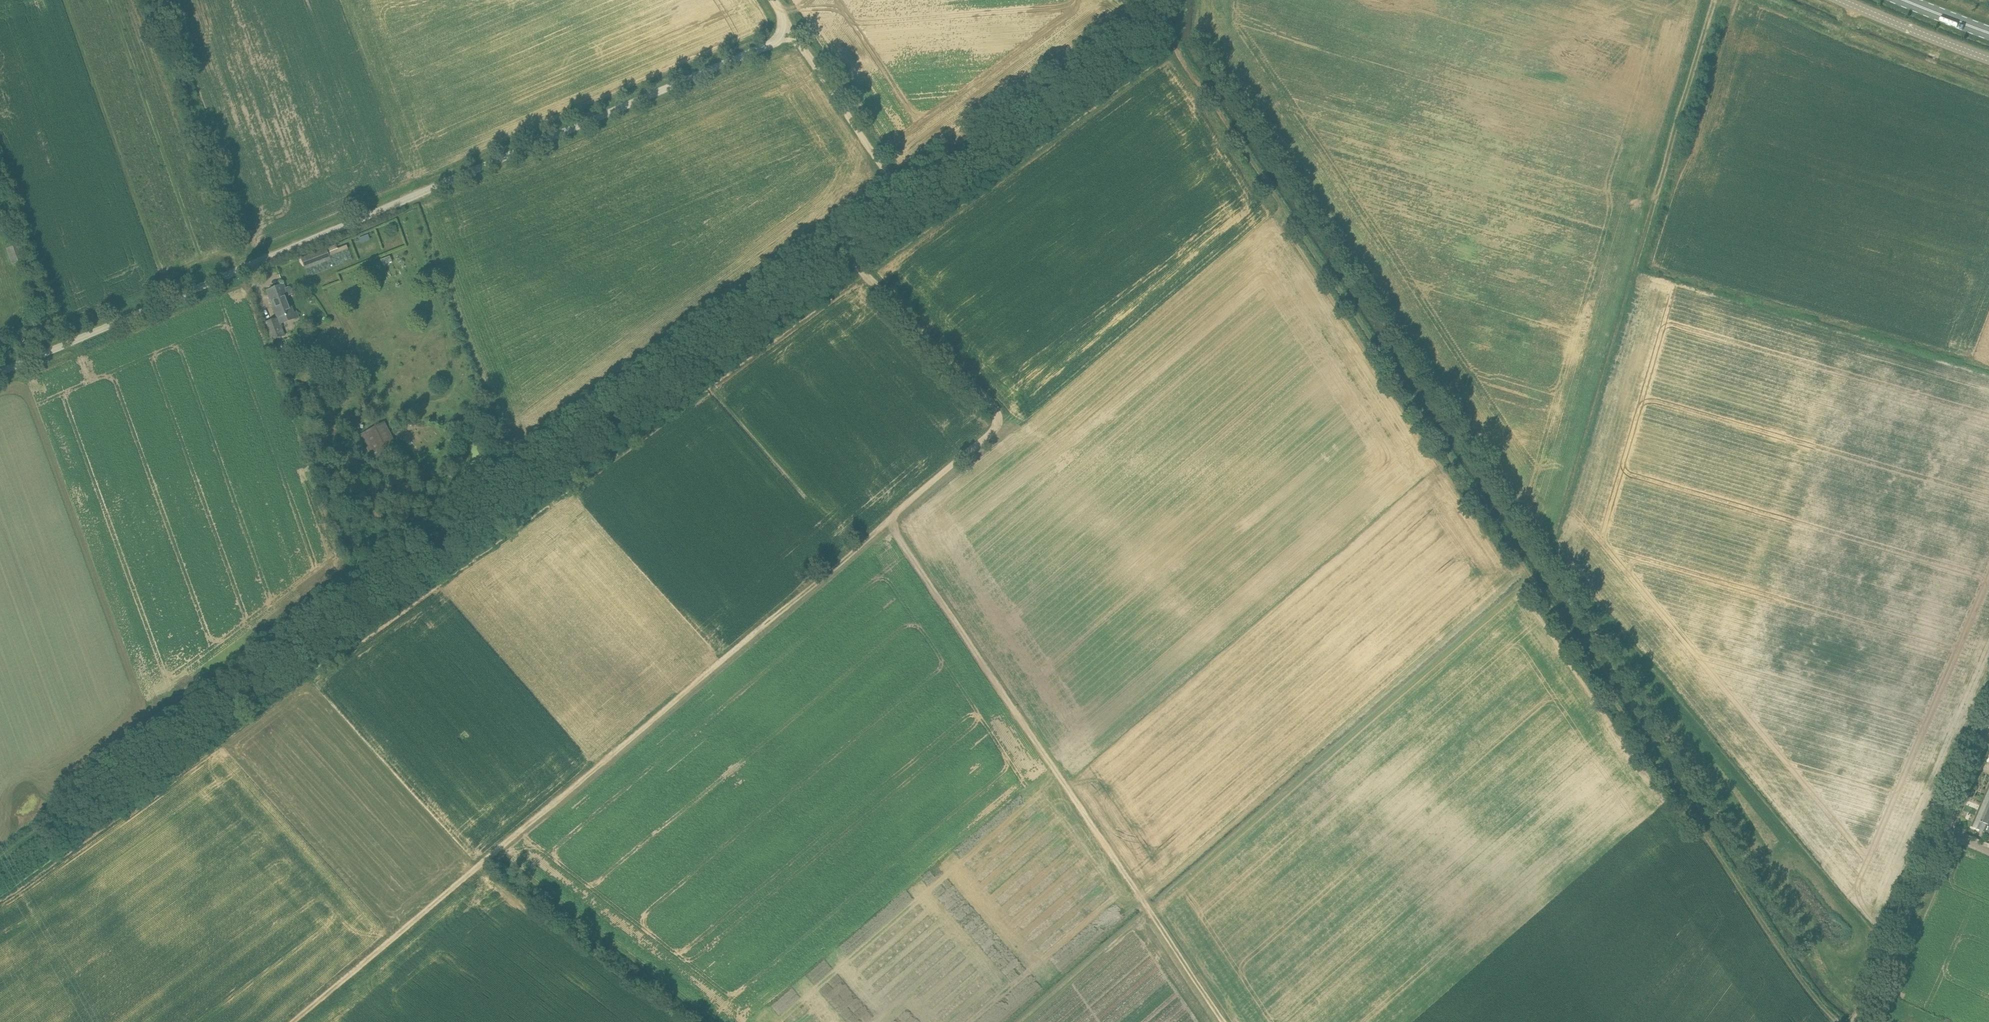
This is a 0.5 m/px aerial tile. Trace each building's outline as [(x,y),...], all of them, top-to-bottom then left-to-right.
[(17,243),(6,248),(11,264),(23,260),(17,243)] [(304,265),(330,256),(327,248),(301,258),(304,265)] [(390,256),(381,259),(383,265),(392,262),(390,256)] [(285,288),(284,284),(267,290),(278,318),(266,322),(272,340),(284,335),(280,324),(299,317),(296,311),(294,312),(287,296),(290,295),(291,293),(292,291),(291,289),(289,287),(288,287),(285,288)] [(384,421),(380,423),(361,434),(373,458),(397,445),(384,421)] [(1982,803),(1972,826),(1981,830),(1988,833),(1988,807),(1982,803)]
